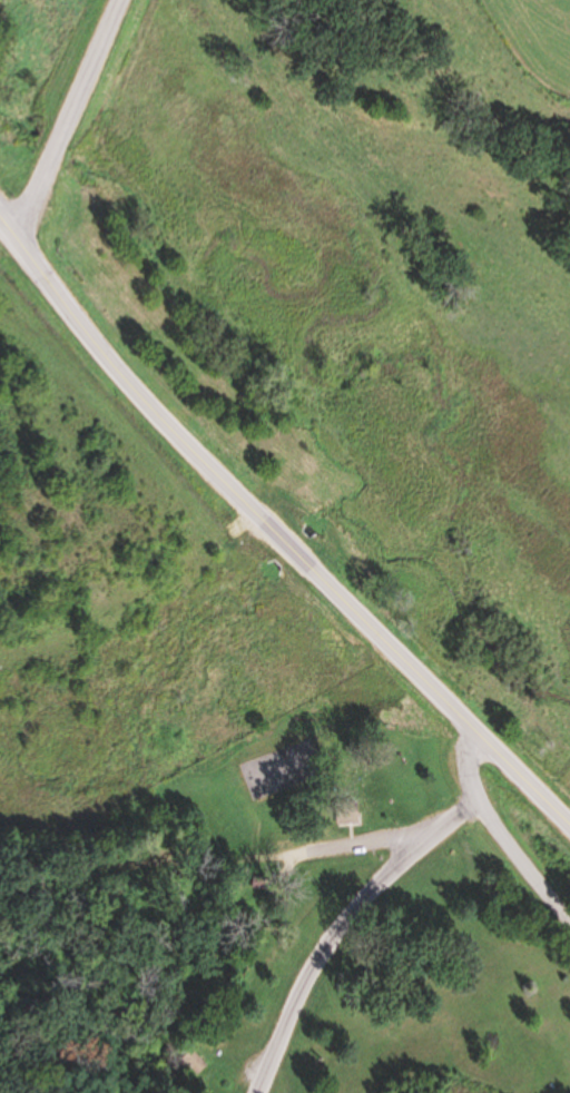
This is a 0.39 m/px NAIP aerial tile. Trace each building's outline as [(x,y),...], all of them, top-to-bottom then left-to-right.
[(356,802),(357,823),(337,824),(336,802),(356,802)]
